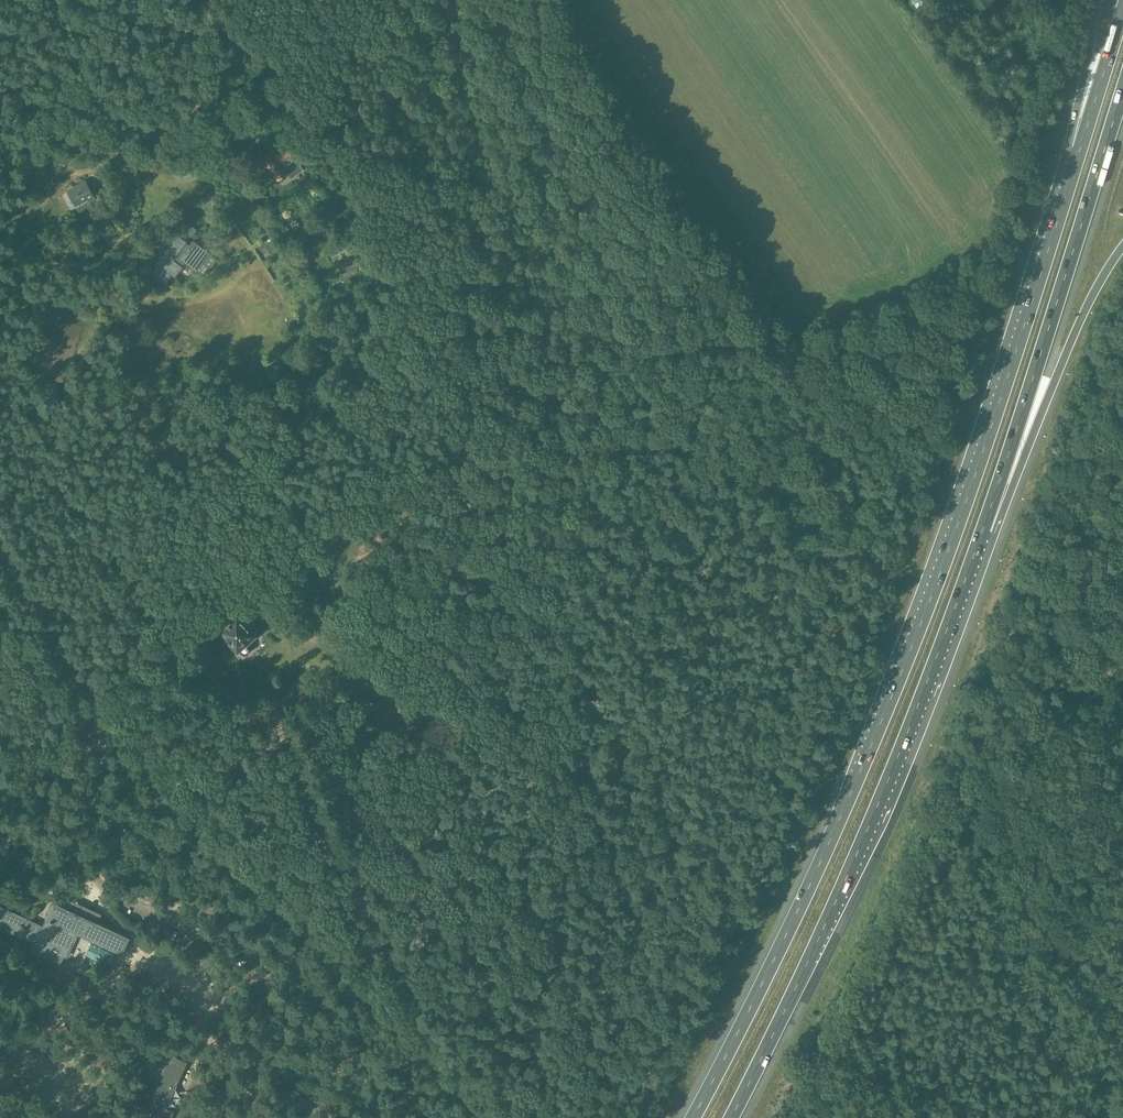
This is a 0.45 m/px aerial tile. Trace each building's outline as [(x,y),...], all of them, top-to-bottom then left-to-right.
[(272,145),(286,134),(281,126),(266,136),(272,145)] [(191,133),(178,137),(185,155),(197,151),(191,133)] [(265,157),(255,164),(260,170),(265,177),(268,174),(272,172),(275,176),(278,180),(281,178),(285,175),(288,173),(290,176),(292,179),(298,175),(304,170),(300,165),(296,159),(296,160),(291,152),(286,145),(281,149),(275,153),(274,151),(265,157)] [(86,182),(70,191),(77,205),(88,199),(91,204),(97,201),(86,182)] [(196,229),(186,222),(181,228),(191,236),(196,229)] [(358,236),(354,233),(350,236),(346,240),(350,244),(354,248),(358,244),(361,240),(358,236)] [(162,267),(155,276),(165,284),(172,274),(175,277),(183,266),(174,260),(187,242),(178,235),(170,245),(168,243),(161,252),(164,254),(157,263),(162,267)] [(193,240),(190,245),(180,258),(185,262),(197,270),(203,262),(211,268),(217,259),(209,253),(210,253),(193,240)] [(250,648),(246,644),(256,635),(237,614),(219,629),(238,651),(239,650),(242,654),(243,654),(245,655),(246,655),(248,655),(249,654),(250,653),(250,651),(251,650),(250,649),(250,648)] [(8,856),(12,835),(0,832),(0,854),(8,856)] [(138,882),(133,893),(148,899),(152,888),(138,882)] [(60,966),(76,931),(123,953),(130,938),(98,924),(102,915),(71,901),(67,909),(54,903),(47,918),(51,920),(45,933),(37,929),(39,924),(0,906),(0,926),(36,942),(31,952),(60,966)] [(188,1062),(171,1054),(164,1069),(153,1064),(145,1081),(156,1086),(149,1101),(156,1105),(151,1116),(155,1117),(172,1117),(174,1113),(167,1109),(188,1062)]
